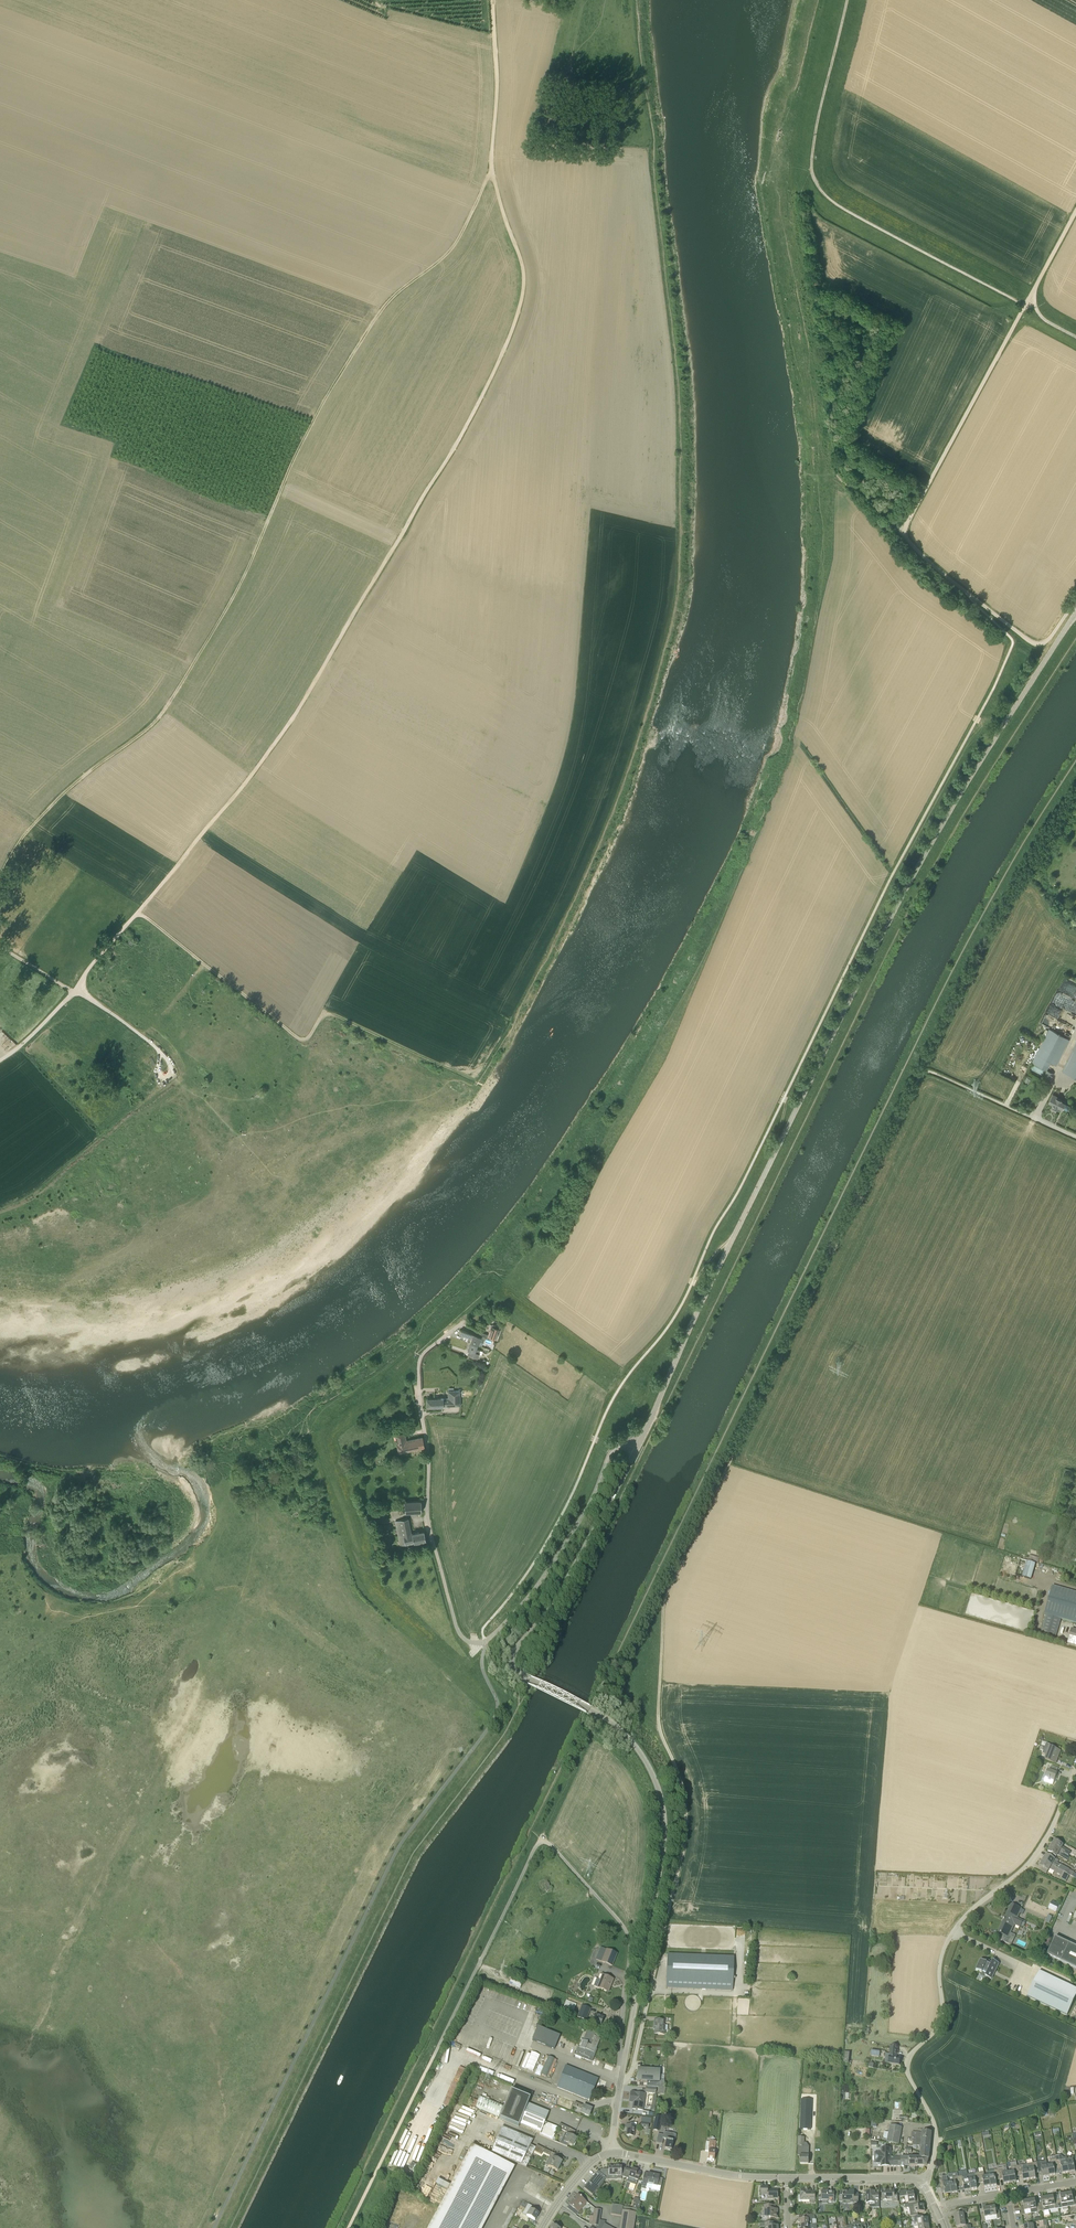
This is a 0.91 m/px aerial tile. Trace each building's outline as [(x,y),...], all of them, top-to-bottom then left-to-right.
[(1049,1029),(1032,1063),(1047,1070),(1051,1063),(1057,1066),(1069,1040),(1049,1029)] [(1062,1071),(1075,1078),(1075,1043),(1062,1071)] [(1058,1096),(1053,1094),(1051,1097),(1049,1103),(1053,1105),(1051,1110),(1056,1113),(1058,1110),(1060,1112),(1061,1109),(1064,1110),(1067,1111),(1070,1110),(1071,1108),(1070,1106),(1066,1104),(1067,1102),(1061,1099),(1061,1100),(1058,1098),(1058,1096)] [(496,1338),(500,1326),(493,1324),(489,1334),(480,1331),(478,1336),(491,1340),(492,1337),(496,1338)] [(481,1337),(461,1330),(459,1334),(462,1335),(469,1338),(469,1337),(472,1338),(471,1342),(478,1345),(481,1337)] [(477,1358),(479,1353),(480,1350),(477,1349),(478,1345),(471,1342),(468,1350),(470,1350),(468,1355),(477,1358)] [(461,1406),(460,1390),(457,1390),(454,1390),(448,1391),(448,1398),(443,1398),(428,1399),(427,1399),(427,1406),(428,1407),(444,1407),(461,1406)] [(407,1441),(405,1432),(395,1434),(395,1437),(396,1437),(397,1442),(396,1442),(398,1452),(424,1447),(422,1437),(407,1441)] [(422,1511),(421,1501),(405,1502),(405,1501),(405,1512),(421,1511),(422,1511)] [(412,1533),(408,1518),(395,1521),(396,1525),(400,1545),(406,1544),(426,1540),(424,1531),(412,1533)] [(1039,1557),(1030,1555),(1030,1559),(1038,1561),(1038,1562),(1042,1563),(1044,1557),(1040,1556),(1039,1557)] [(1031,1579),(1036,1563),(1027,1561),(1022,1577),(1031,1579)] [(1052,1586),(1044,1614),(1046,1615),(1041,1632),(1056,1637),(1061,1619),(1075,1623),(1075,1592),(1052,1586)] [(1070,1633),(1068,1643),(1075,1646),(1075,1635),(1070,1633)] [(1055,1763),(1060,1750),(1050,1746),(1045,1759),(1055,1763)] [(1056,1773),(1057,1768),(1051,1766),(1049,1770),(1048,1770),(1043,1782),(1052,1785),(1057,1773),(1056,1773)] [(1068,1856),(1071,1852),(1062,1847),(1063,1845),(1054,1840),(1051,1846),(1068,1856)] [(1068,1856),(1051,1846),(1048,1852),(1057,1857),(1058,1855),(1068,1861),(1070,1857),(1068,1856)] [(1061,1865),(1057,1863),(1058,1861),(1046,1854),(1043,1860),(1070,1875),(1072,1876),(1074,1872),(1070,1870),(1061,1865)] [(1070,1875),(1043,1860),(1040,1866),(1049,1871),(1050,1869),(1055,1872),(1054,1873),(1056,1874),(1057,1873),(1061,1875),(1059,1878),(1066,1882),(1070,1875)] [(1057,1912),(1060,1904),(1052,1900),(1049,1908),(1057,1912)] [(1023,1920),(1017,1918),(1021,1909),(1011,1904),(998,1932),(1009,1937),(1011,1933),(1014,1925),(1020,1928),(1021,1926),(1023,1927),(1026,1921),(1023,1920)] [(1075,1969),(1075,1948),(1055,1938),(1047,1955),(1075,1969)] [(606,1949),(601,1947),(595,1959),(601,1961),(612,1966),(617,1953),(606,1949)] [(733,1990),(734,1957),(668,1954),(668,1953),(667,1977),(669,1978),(672,1980),(671,1988),(672,1988),(733,1990)] [(981,1960),(976,1970),(982,1973),(983,1971),(987,1973),(985,1976),(991,1979),(999,1963),(993,1960),(992,1962),(987,1960),(988,1960),(987,1963),(981,1960)] [(1039,1970),(1033,1983),(1027,1996),(1067,2016),(1075,1998),(1075,1988),(1039,1970)] [(608,1992),(613,1979),(602,1975),(600,1979),(597,1978),(594,1986),(597,1987),(608,1992)] [(520,1989),(523,1982),(512,1977),(509,1984),(520,1989)] [(572,2016),(576,2005),(566,2001),(561,2012),(572,2016)] [(581,2005),(578,2004),(577,2005),(577,2004),(576,2006),(576,2007),(575,2010),(573,2015),(577,2017),(586,2021),(591,2009),(581,2005)] [(600,2026),(603,2018),(595,2015),(592,2023),(600,2026)] [(664,2035),(664,2029),(663,2029),(663,2021),(654,2020),(653,2027),(655,2027),(654,2034),(664,2035)] [(554,2049),(560,2035),(537,2027),(532,2040),(554,2049)] [(596,2049),(600,2039),(595,2037),(597,2033),(587,2029),(583,2041),(580,2048),(578,2047),(574,2055),(590,2062),(593,2055),(595,2055),(597,2049),(596,2049)] [(485,2061),(487,2056),(453,2041),(451,2046),(485,2061)] [(896,2057),(897,2047),(890,2045),(888,2063),(899,2065),(900,2058),(896,2057)] [(531,2050),(526,2068),(534,2071),(540,2053),(531,2050)] [(536,2073),(550,2078),(557,2059),(546,2055),(542,2066),(539,2064),(536,2073)] [(566,2065),(558,2084),(556,2087),(589,2100),(588,2101),(589,2101),(590,2100),(598,2078),(566,2065)] [(663,2073),(663,2070),(660,2070),(638,2069),(637,2081),(659,2083),(660,2073),(663,2073)] [(549,2112),(528,2103),(530,2098),(510,2090),(504,2106),(479,2096),(475,2108),(519,2126),(520,2124),(540,2132),(539,2135),(552,2140),(557,2128),(544,2123),(549,2112)] [(646,2093),(634,2092),(631,2092),(630,2099),(634,2100),(632,2109),(643,2110),(646,2093)] [(558,2106),(561,2099),(559,2098),(559,2097),(556,2096),(553,2104),(558,2106)] [(810,2102),(810,2099),(806,2099),(806,2102),(801,2102),(799,2129),(811,2130),(812,2102),(810,2102)] [(589,2116),(592,2109),(575,2102),(574,2106),(581,2109),(580,2113),(589,2116)] [(461,2111),(459,2118),(473,2122),(475,2115),(461,2111)] [(652,2130),(658,2131),(661,2117),(655,2116),(652,2130)] [(560,2124),(558,2128),(568,2132),(570,2128),(560,2124)] [(636,2130),(637,2126),(636,2126),(626,2125),(625,2128),(627,2128),(626,2135),(634,2136),(635,2130),(636,2130)] [(899,2144),(902,2127),(890,2125),(886,2142),(899,2144)] [(534,2138),(502,2126),(492,2151),(527,2165),(534,2151),(536,2146),(531,2144),(534,2138)] [(672,2131),(672,2128),(665,2127),(665,2130),(664,2129),(662,2138),(666,2139),(665,2148),(672,2149),(673,2141),(674,2141),(674,2140),(673,2140),(674,2137),(671,2137),(672,2131)] [(922,2132),(912,2131),(911,2138),(913,2139),(930,2140),(931,2132),(922,2132)] [(577,2137),(568,2132),(566,2135),(565,2135),(560,2143),(567,2147),(568,2144),(573,2146),(577,2137)] [(805,2146),(805,2137),(797,2137),(797,2146),(798,2146),(798,2156),(800,2156),(800,2163),(809,2164),(809,2155),(805,2155),(805,2150),(804,2150),(804,2146),(805,2146)] [(930,2140),(913,2139),(913,2145),(919,2146),(930,2147),(930,2140)] [(715,2148),(715,2147),(713,2147),(713,2143),(710,2143),(710,2142),(706,2142),(705,2151),(708,2151),(707,2160),(714,2161),(715,2152),(714,2152),(715,2148)] [(511,2165),(491,2154),(472,2145),(428,2227),(483,2227),(515,2167),(511,2165)] [(537,2145),(534,2151),(541,2155),(542,2152),(544,2149),(537,2145)] [(893,2166),(893,2157),(891,2157),(891,2148),(882,2148),(882,2153),(877,2153),(877,2163),(882,2163),(882,2166),(893,2166)] [(564,2158),(551,2152),(550,2156),(552,2157),(548,2165),(558,2170),(562,2162),(563,2162),(564,2158)] [(1066,2157),(1064,2158),(1060,2155),(1056,2156),(1056,2159),(1058,2169),(1061,2169),(1062,2174),(1069,2172),(1066,2157)] [(1075,2171),(1074,2167),(1075,2166),(1075,2157),(1075,2156),(1070,2157),(1066,2157),(1069,2172),(1075,2171)] [(917,2166),(917,2157),(910,2157),(893,2157),(893,2166),(910,2166),(917,2166)] [(925,2166),(927,2165),(929,2159),(919,2158),(919,2157),(917,2157),(917,2166),(925,2166)] [(1049,2176),(1055,2175),(1055,2170),(1058,2169),(1056,2159),(1050,2160),(1051,2165),(1047,2165),(1049,2176)] [(1043,2166),(1043,2161),(1037,2162),(1038,2173),(1042,2172),(1043,2177),(1049,2176),(1047,2165),(1043,2166)] [(1030,2179),(1036,2178),(1035,2173),(1038,2173),(1037,2162),(1027,2164),(1028,2169),(1030,2179)] [(1024,2169),(1023,2165),(1017,2166),(1019,2176),(1022,2176),(1023,2180),(1030,2179),(1028,2169),(1024,2169)] [(610,2173),(610,2176),(616,2176),(616,2179),(621,2179),(621,2177),(621,2176),(621,2167),(621,2166),(614,2166),(614,2167),(609,2167),(609,2170),(609,2173),(610,2173)] [(1010,2183),(1016,2182),(1015,2177),(1019,2176),(1017,2166),(1011,2167),(1012,2172),(1008,2172),(1010,2183)] [(621,2176),(621,2177),(623,2177),(628,2179),(630,2175),(624,2173),(626,2168),(621,2167),(621,2176)] [(631,2169),(631,2170),(630,2175),(628,2179),(627,2183),(625,2189),(628,2190),(630,2183),(636,2185),(638,2180),(638,2181),(641,2172),(631,2169)] [(990,2186),(997,2185),(996,2180),(999,2180),(998,2171),(998,2169),(992,2170),(992,2175),(989,2176),(990,2186)] [(609,2173),(609,2170),(603,2170),(599,2172),(598,2171),(584,2188),(592,2195),(606,2178),(609,2178),(609,2176),(610,2176),(610,2173),(609,2173)] [(1004,2173),(1004,2170),(998,2171),(999,2180),(1003,2179),(1004,2184),(1010,2183),(1008,2172),(1004,2173)] [(985,2176),(984,2172),(978,2173),(980,2183),(983,2183),(984,2187),(990,2186),(989,2176),(985,2176)] [(657,2186),(657,2185),(661,2186),(663,2179),(659,2178),(659,2176),(648,2173),(648,2176),(644,2175),(642,2186),(642,2187),(645,2188),(645,2187),(646,2187),(647,2184),(657,2186)] [(971,2190),(977,2189),(976,2184),(980,2183),(978,2173),(972,2174),(973,2178),(969,2179),(971,2190)] [(951,2193),(949,2183),(948,2175),(942,2177),(942,2179),(939,2180),(941,2190),(944,2189),(945,2194),(951,2193)] [(965,2180),(964,2175),(958,2176),(960,2187),(964,2186),(964,2191),(971,2190),(969,2179),(965,2180)] [(951,2193),(958,2192),(957,2187),(960,2187),(958,2176),(953,2177),(953,2182),(949,2183),(951,2193)] [(525,2189),(539,2196),(545,2182),(534,2177),(528,2190),(525,2188),(525,2189)] [(448,2190),(450,2185),(438,2179),(436,2185),(448,2190)] [(778,2198),(778,2190),(768,2190),(768,2187),(761,2187),(761,2194),(768,2194),(768,2198),(778,2198)] [(894,2194),(894,2189),(889,2190),(882,2190),(882,2200),(893,2200),(893,2201),(898,2201),(898,2194),(894,2194)] [(815,2202),(815,2193),(810,2192),(810,2190),(801,2190),(801,2195),(799,2195),(799,2201),(803,2201),(803,2200),(810,2200),(810,2201),(815,2202)] [(834,2202),(834,2192),(828,2192),(828,2190),(822,2190),(822,2195),(819,2195),(819,2200),(828,2200),(828,2202),(834,2202)] [(908,2192),(907,2190),(899,2191),(900,2196),(908,2195),(909,2204),(917,2202),(919,2202),(918,2194),(915,2195),(914,2191),(908,2192)] [(854,2194),(854,2191),(848,2191),(841,2191),(841,2196),(840,2196),(839,2202),(843,2202),(843,2204),(859,2204),(859,2194),(854,2194)] [(875,2193),(875,2191),(866,2191),(867,2203),(868,2203),(871,2207),(876,2207),(876,2201),(879,2201),(879,2193),(875,2193)] [(1072,2192),(1066,2194),(1068,2207),(1075,2205),(1075,2197),(1073,2198),(1072,2192)] [(584,2206),(587,2202),(577,2194),(569,2205),(576,2211),(582,2204),(584,2206)] [(1059,2208),(1068,2207),(1066,2194),(1060,2195),(1061,2200),(1057,2200),(1059,2208)] [(1054,2201),(1053,2196),(1047,2197),(1050,2210),(1059,2208),(1057,2200),(1054,2201)] [(1040,2212),(1050,2210),(1047,2197),(1041,2198),(1042,2203),(1039,2204),(1040,2212)] [(1036,2204),(1035,2199),(1029,2200),(1031,2213),(1040,2212),(1039,2204),(1036,2204)] [(1022,2215),(1031,2213),(1029,2200),(1023,2201),(1024,2206),(1020,2207),(1022,2215)] [(918,2206),(917,2202),(909,2204),(905,2204),(906,2208),(910,2207),(910,2210),(914,2209),(915,2213),(925,2212),(924,2205),(918,2206)] [(636,2211),(623,2209),(623,2206),(612,2204),(610,2215),(621,2216),(619,2227),(634,2227),(636,2211)] [(778,2218),(778,2209),(775,2209),(775,2205),(764,2205),(764,2218),(778,2218)] [(996,2211),(995,2206),(989,2207),(991,2216),(997,2215),(997,2219),(1001,2219),(999,2211),(996,2211)] [(982,2222),(985,2221),(985,2217),(991,2216),(989,2207),(983,2208),(984,2213),(981,2214),(982,2222)] [(605,2223),(606,2222),(600,2221),(601,2209),(594,2208),(591,2224),(594,2225),(594,2227),(596,2227),(613,2227),(605,2223)] [(535,2221),(538,2214),(530,2209),(526,2216),(535,2221)] [(955,2221),(965,2220),(964,2213),(967,2213),(966,2209),(959,2210),(960,2214),(954,2215),(955,2221)] [(798,2225),(813,2224),(812,2219),(815,2219),(815,2215),(804,2215),(804,2219),(798,2219),(798,2225)] [(923,2219),(923,2215),(914,2217),(915,2223),(918,2223),(918,2226),(929,2224),(928,2218),(923,2219)] [(965,2220),(955,2221),(956,2227),(964,2226),(964,2227),(971,2227),(971,2225),(966,2226),(965,2220)]
